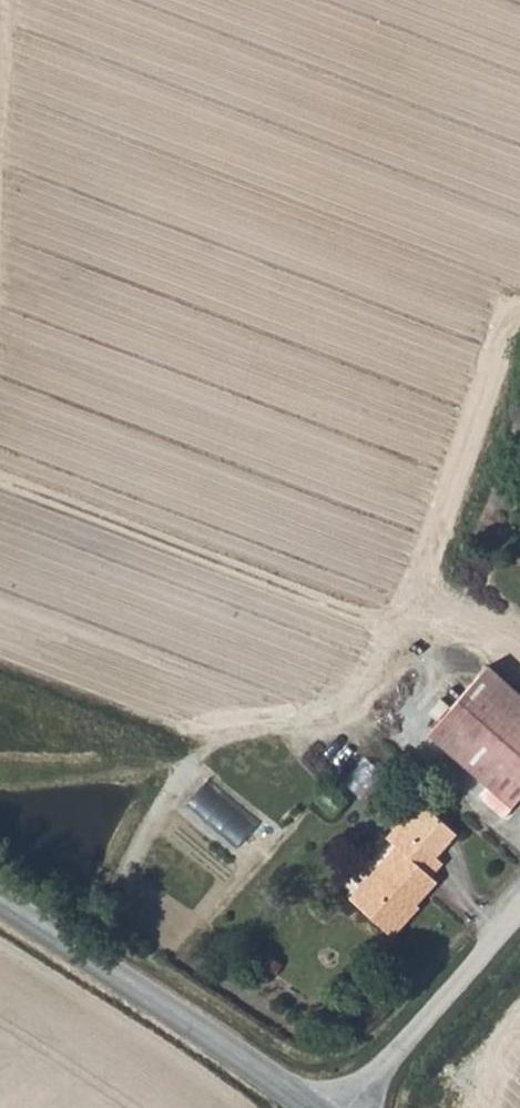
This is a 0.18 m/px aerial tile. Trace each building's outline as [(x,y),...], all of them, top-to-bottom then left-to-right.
[(427,730),(512,802),(519,793),(519,692),(485,663),(427,730)] [(190,809),(238,851),(264,822),(215,779),(190,809)] [(353,902),(391,936),(408,918),(400,909),(408,900),(411,904),(433,881),(426,874),(439,861),(433,855),(449,835),(415,807),(398,827),(395,824),(381,841),(392,849),(360,884),(366,889),(353,902)]
